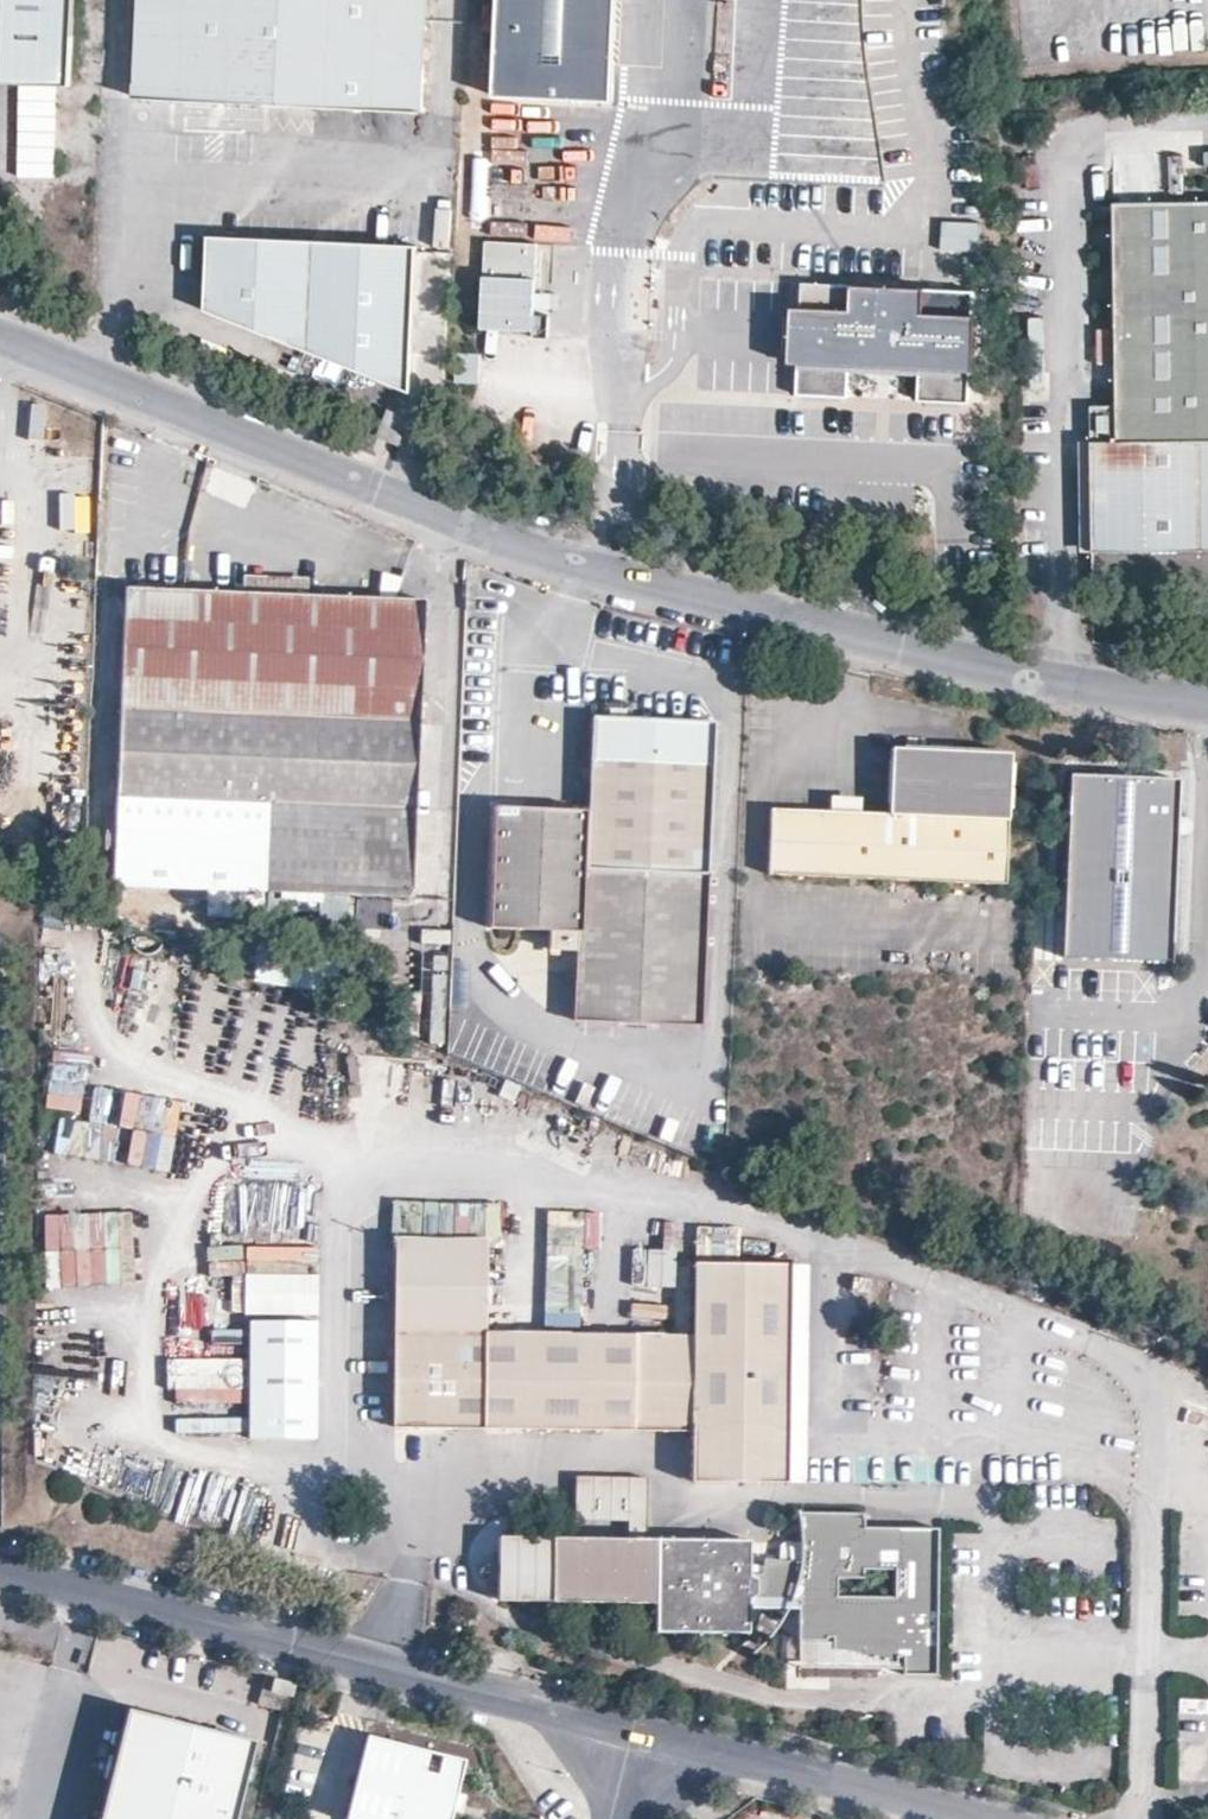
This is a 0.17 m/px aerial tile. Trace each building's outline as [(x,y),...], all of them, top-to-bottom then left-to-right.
[(71,82),(75,0),(0,0),(0,80),(71,82)] [(428,0),(141,0),(137,99),(424,111),(425,96),(428,0)] [(496,99),(614,102),(617,0),(498,0),(496,99)] [(828,154),(827,179),(881,181),(882,156),(828,154)] [(1205,206),(1113,208),(1117,408),(1117,443),(1207,441),(1207,379),(1205,206)] [(940,223),(941,253),(980,251),(978,221),(940,223)] [(213,239),(210,310),(411,383),(420,249),(213,239)] [(485,271),(538,273),(539,246),(486,244),(485,271)] [(483,332),(536,334),(538,273),(485,271),(483,332)] [(920,402),(969,404),(975,293),(802,285),(801,309),(792,309),(790,365),(799,365),(798,397),(850,399),(851,374),(851,361),(860,362),(860,367),(912,369),(912,364),(922,364),(921,377),(920,402)] [(1085,344),(1087,381),(1109,380),(1108,343),(1085,344)] [(481,388),(482,358),(459,357),(458,387),(481,388)] [(921,377),(922,364),(912,364),(912,369),(860,367),(860,362),(851,361),(851,374),(921,377)] [(1117,443),(1117,408),(1091,409),(1094,586),(1207,583),(1207,441),(1117,443)] [(117,884),(412,898),(417,801),(426,601),(393,600),(183,590),(127,587),(124,697),(120,789),(117,884)] [(587,868),(711,874),(716,723),(594,717),(589,809),(587,868)] [(772,875),(912,880),(1008,883),(1011,756),(894,752),(890,815),(863,814),(831,812),(776,809),(772,875)] [(1064,956),(1173,960),(1176,870),(1180,778),(1073,775),(1064,956)] [(863,814),(863,800),(832,798),(831,812),(863,814)] [(551,949),(580,950),(578,1015),(705,1022),(711,874),(587,868),(589,809),(501,803),(496,926),(552,928),(551,949)] [(390,921),(390,899),(356,899),(356,920),(390,921)] [(421,930),(421,944),(447,945),(448,931),(421,930)] [(83,1076),(51,1073),(47,1110),(79,1113),(83,1076)] [(124,1094),(120,1124),(176,1132),(180,1102),(124,1094)] [(80,1157),(85,1124),(58,1120),(53,1153),(80,1157)] [(167,1174),(172,1139),(130,1133),(125,1168),(167,1174)] [(121,1213),(42,1215),(44,1290),(123,1287),(121,1213)] [(697,1263),(695,1335),(489,1332),(488,1239),(398,1238),(398,1426),(692,1428),(695,1479),(789,1481),(791,1265),(697,1263)] [(635,1285),(679,1287),(680,1252),(636,1250),(635,1285)] [(810,1265),(791,1265),(789,1481),(806,1479),(810,1265)] [(318,1314),(318,1279),(247,1279),(247,1314),(318,1314)] [(318,1441),(318,1323),(251,1323),(251,1441),(318,1441)] [(170,1434),(244,1434),(245,1331),(211,1330),(211,1359),(171,1358),(170,1434)] [(646,1543),(646,1482),(574,1482),(575,1524),(628,1524),(628,1543),(646,1543)] [(865,1510),(798,1510),(799,1543),(799,1561),(778,1561),(763,1561),(763,1566),(763,1577),(751,1577),(751,1566),(750,1543),(646,1543),(628,1543),(553,1543),(553,1605),(658,1604),(658,1632),(750,1631),(750,1600),(799,1600),(799,1640),(827,1640),(827,1638),(834,1638),(834,1655),(898,1655),(898,1654),(905,1654),(905,1671),(939,1671),(939,1525),(865,1525),(865,1510)] [(553,1605),(553,1543),(499,1543),(499,1605),(553,1605)] [(778,1543),(778,1561),(799,1561),(799,1543),(778,1543)] [(763,1566),(751,1566),(751,1577),(763,1577),(763,1566)] [(827,1640),(799,1640),(799,1671),(905,1671),(905,1654),(898,1654),(898,1655),(834,1655),(834,1638),(827,1638),(827,1640)] [(296,1683),(274,1678),(271,1691),(293,1696),(296,1683)] [(126,1713),(100,1818),(236,1818),(255,1745),(126,1713)] [(464,1758),(368,1734),(347,1818),(449,1818),(464,1758)]
